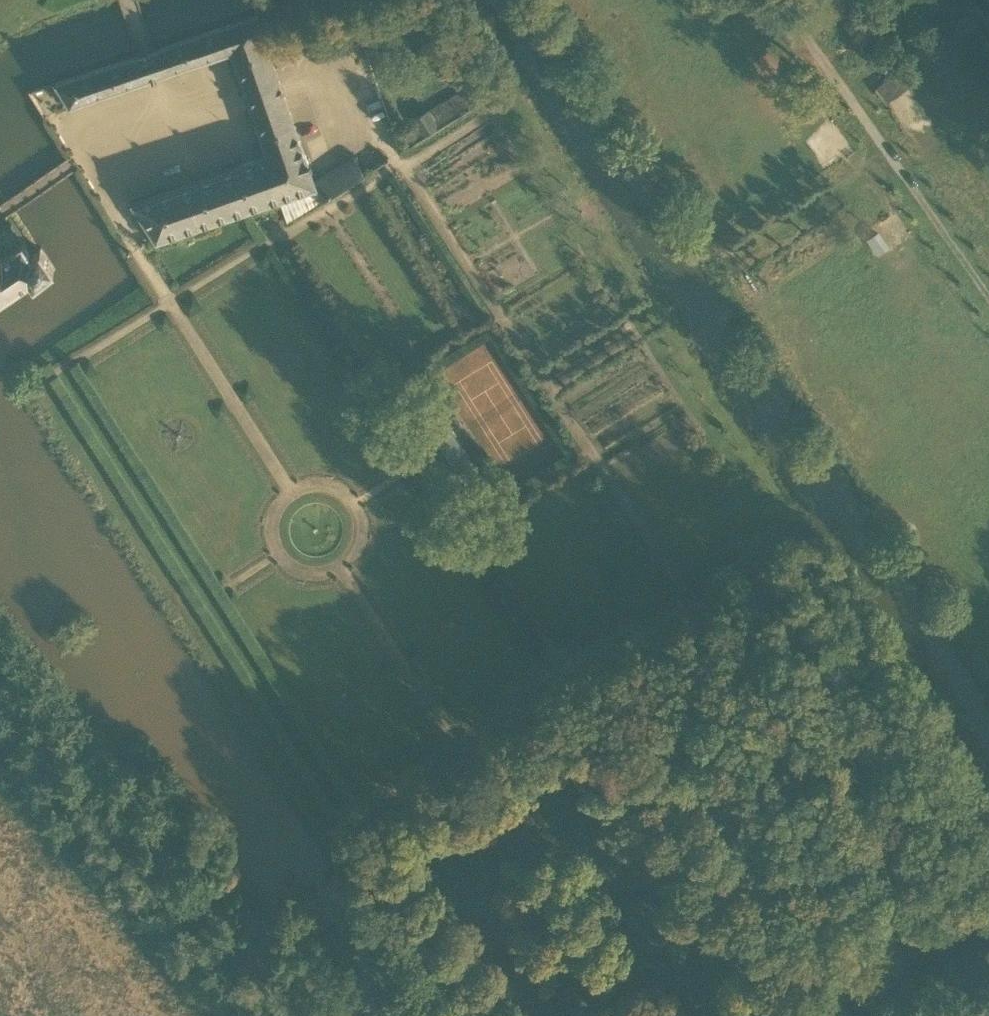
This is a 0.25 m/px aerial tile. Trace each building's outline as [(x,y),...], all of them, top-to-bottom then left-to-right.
[(70,105),(148,79),(154,77),(162,74),(231,50),(248,99),(268,159),(200,182),(214,223),(317,189),(321,202),(364,174),(354,157),(314,181),(282,88),(258,15),(160,48),(154,50),(146,53),(138,56),(56,83),(70,105)] [(413,119),(423,136),(503,89),(492,72),(413,119)] [(156,242),(214,223),(200,182),(132,205),(156,242)] [(29,280),(33,287),(56,272),(41,249),(33,255),(23,240),(2,254),(0,250),(0,299),(29,280)]
